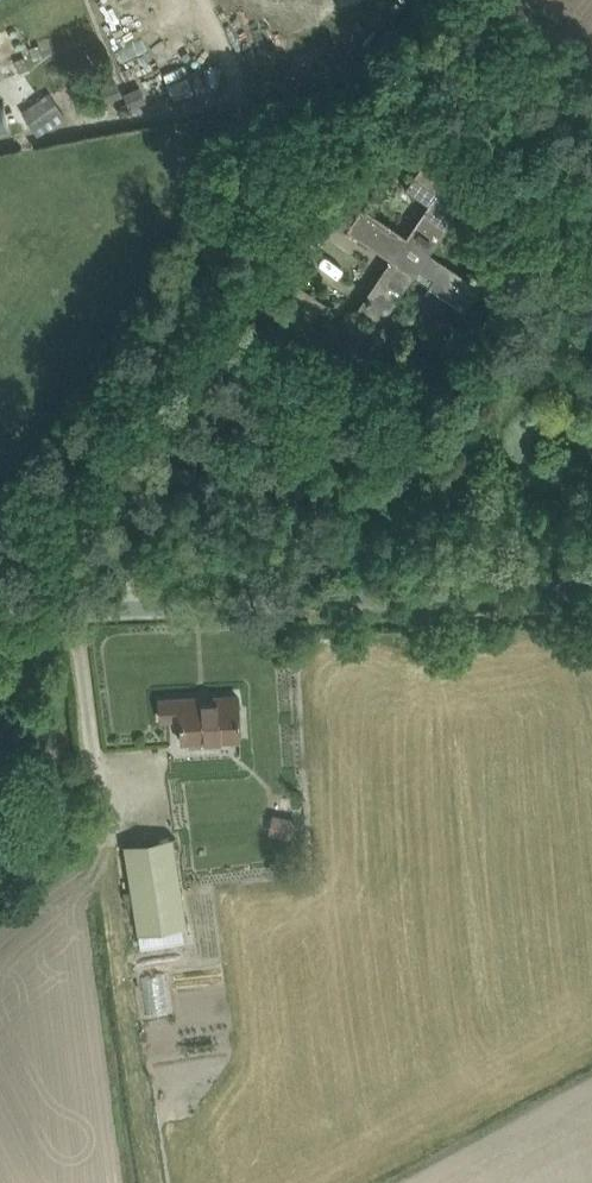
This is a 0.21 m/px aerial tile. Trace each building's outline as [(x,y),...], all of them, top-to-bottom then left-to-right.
[(38,45),(29,49),(34,60),(42,57),(38,45)] [(24,56),(16,60),(20,71),(29,68),(24,56)] [(123,94),(117,79),(94,88),(101,103),(123,94)] [(139,85),(123,92),(129,107),(145,101),(139,85)] [(49,92),(21,110),(36,133),(64,115),(49,92)] [(466,308),(479,289),(482,285),(430,249),(479,172),(431,142),(403,187),(427,201),(403,233),(358,204),(353,213),(348,221),(401,254),(380,286),(375,283),(359,307),(381,321),(419,266),(434,277),(425,290),(426,291),(431,285),(466,308)] [(239,740),(238,721),(238,697),(200,699),(199,695),(159,697),(160,718),(170,717),(184,717),(185,742),(239,740)] [(278,817),(275,833),(292,836),(295,820),(278,817)] [(140,948),(188,940),(171,836),(124,844),(140,948)] [(198,1011),(187,943),(142,950),(153,1018),(198,1011)]
